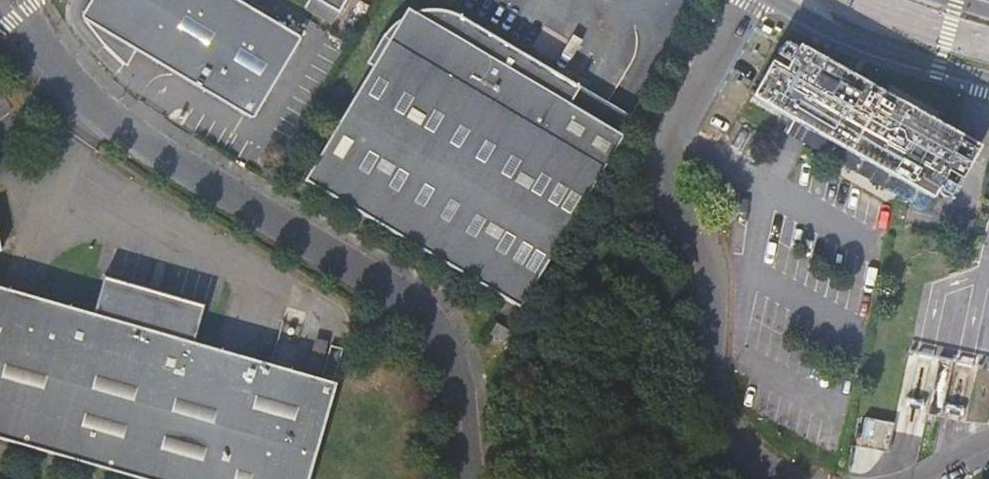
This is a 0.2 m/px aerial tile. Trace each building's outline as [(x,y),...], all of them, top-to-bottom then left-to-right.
[(112,54),(125,68),(135,52),(253,121),(302,38),(239,0),(91,0),(81,15),(89,25),(100,40),(112,54)] [(340,14),(348,0),(317,0),(340,14)] [(556,96),(565,81),(465,20),(459,16),(452,14),(445,12),(438,11),(431,10),(424,11),(417,12),(410,14),(404,18),(398,21),(392,26),(387,31),(365,64),(372,68),(306,181),(520,307),(623,136),(556,96)] [(895,194),(922,209),(931,194),(945,170),(960,177),(980,142),(798,42),(785,66),(770,58),(750,95),(789,115),(807,125),(807,139),(823,140),(825,133),(849,148),(845,154),(897,185),(895,194)] [(623,136),(633,121),(565,81),(556,96),(623,136)] [(807,125),(789,115),(780,130),(895,194),(897,185),(845,154),(849,148),(825,133),(823,140),(807,139),(807,125)] [(19,446),(134,478),(310,478),(336,385),(195,344),(206,307),(104,276),(94,314),(0,287),(0,441),(19,446)] [(498,322),(490,333),(514,348),(521,337),(498,322)] [(927,352),(911,350),(898,427),(912,429),(951,436),(965,438),(968,423),(977,368),(978,361),(966,359),(927,352)]
